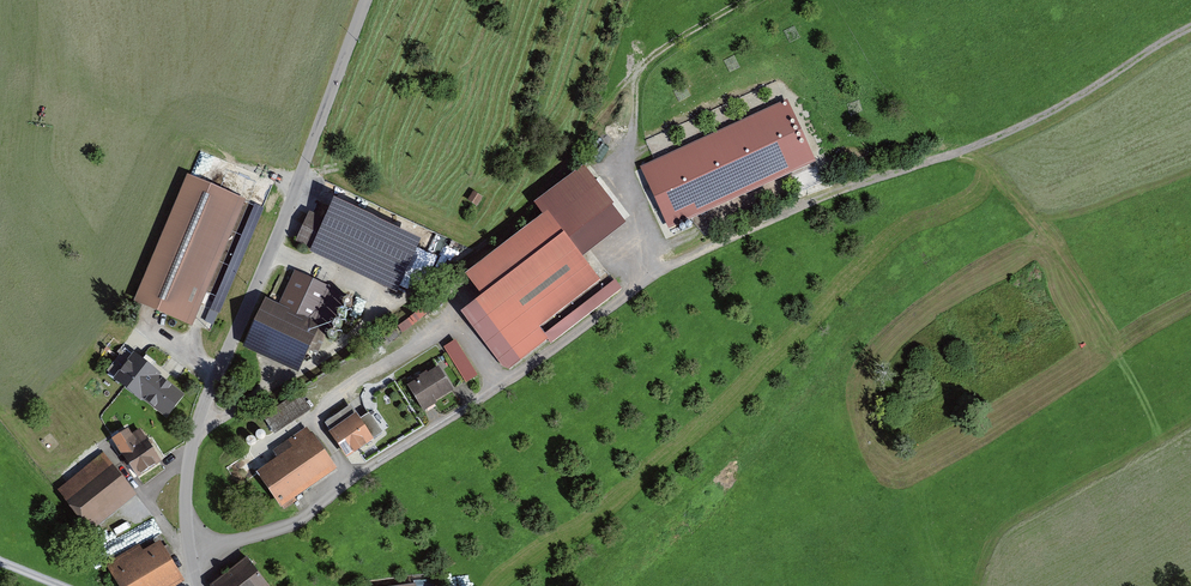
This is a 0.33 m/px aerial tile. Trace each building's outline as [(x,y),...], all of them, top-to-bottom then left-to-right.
[(664,235),(811,169),(784,109),(637,175),(664,235)] [(211,285),(231,293),(268,205),(188,172),(135,301),(194,325),(211,285)] [(295,246),(402,293),(421,251),(330,211),(325,223),(309,216),(295,246)] [(538,337),(599,289),(545,220),(462,284),(480,306),(469,315),(517,375),(548,351),(538,337)] [(241,348),(299,371),(321,325),(315,322),(331,286),(293,270),(280,301),(265,295),(241,348)] [(113,379),(167,419),(187,392),(133,352),(113,379)] [(451,361),(457,371),(470,363),(463,353),(451,361)] [(421,411),(453,391),(438,366),(406,385),(421,411)] [(348,457),(374,439),(355,413),(329,431),(348,457)] [(137,476),(164,459),(141,422),(114,439),(137,476)] [(285,510),(339,472),(309,430),(277,453),(281,460),(260,475),(285,510)] [(91,531),(136,495),(104,455),(59,491),(91,531)] [(186,581),(158,536),(108,567),(119,585),(177,585),(186,581)] [(245,559),(211,585),(267,585),(245,559)]
